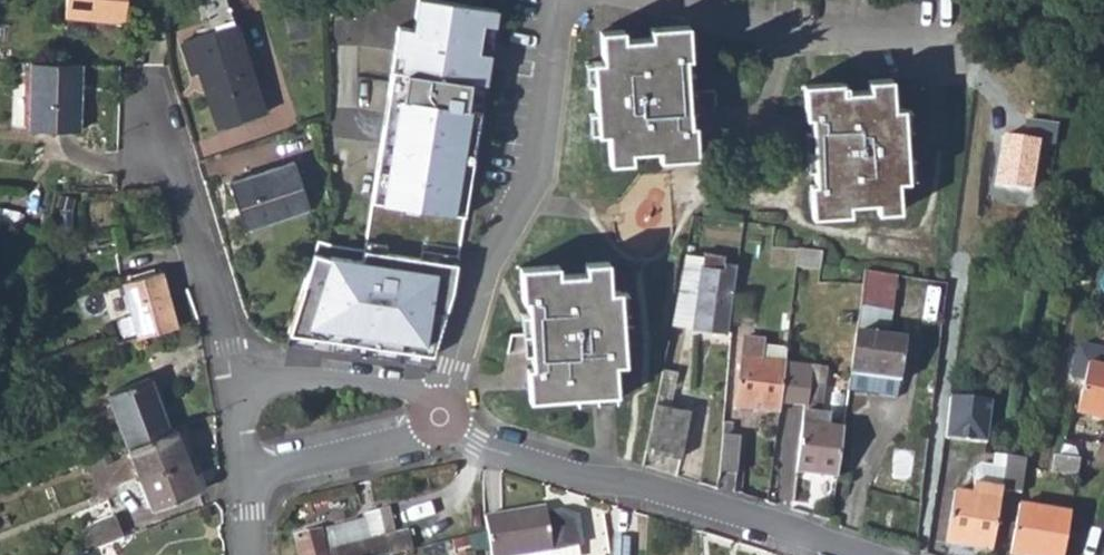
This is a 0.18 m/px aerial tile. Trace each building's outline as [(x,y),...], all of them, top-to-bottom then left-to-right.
[(61,19),(125,24),(125,10),(126,0),(63,0),(61,19)] [(408,68),(470,79),(488,80),(501,5),(463,0),(419,0),(415,23),(401,22),(395,51),(404,54),(402,66),(408,68)] [(239,24),(182,41),(214,128),(269,111),(239,24)] [(685,72),(685,65),(684,58),(687,58),(686,27),(649,28),(649,37),(622,37),(622,30),(601,30),(602,58),(591,59),(587,58),(587,83),(594,82),(595,113),(590,113),(591,130),(597,130),(601,134),(608,134),(609,162),(633,161),(632,150),(656,149),(656,159),(694,157),(693,126),(689,126),(689,112),(695,112),(694,72),(685,72)] [(78,123),(78,58),(28,55),(28,123),(78,123)] [(470,79),(408,68),(406,97),(467,106),(470,79)] [(911,173),(910,158),(903,157),(902,129),(908,128),(907,111),(901,112),(901,109),(891,111),(889,82),(869,83),(869,91),(861,91),(846,92),(846,87),(839,87),(839,85),(804,86),(802,87),(803,119),(811,119),(812,133),(803,134),(805,172),(816,172),(816,189),(810,188),(811,217),(901,215),(899,187),(899,184),(907,183),(907,173),(911,173)] [(402,96),(385,199),(459,211),(473,106),(467,106),(406,97),(402,96)] [(306,207),(289,162),(226,183),(241,225),(266,216),(267,221),(306,207)] [(820,245),(799,246),(796,265),(818,264),(820,245)] [(440,269),(331,248),(311,321),(428,342),(440,269)] [(612,364),(620,364),(617,313),(626,313),(626,293),(611,294),(610,263),(581,264),(581,271),(555,273),(554,265),(518,267),(519,296),(524,296),(526,312),(518,312),(519,353),(528,353),(528,365),(524,365),(525,398),(571,395),(571,400),(613,399),(612,364)] [(855,332),(888,336),(895,274),(863,271),(861,282),(855,332)] [(124,283),(138,338),(177,329),(162,273),(124,283)] [(699,287),(677,284),(669,323),(693,327),(699,287)] [(731,292),(699,287),(693,327),(725,332),(731,292)] [(888,336),(855,332),(849,377),(899,383),(904,338),(888,336)] [(1085,376),(1090,359),(1103,362),(1103,341),(1087,337),(1079,340),(1072,367),(1074,373),(1085,376)] [(736,405),(779,410),(780,398),(784,363),(760,361),(761,347),(761,340),(742,339),(736,405)] [(760,361),(784,363),(785,359),(786,350),(761,347),(760,361)] [(682,352),(665,348),(658,384),(675,387),(682,352)] [(815,363),(785,359),(784,363),(780,398),(809,403),(815,363)] [(1090,359),(1085,376),(1077,408),(1103,416),(1103,362),(1090,359)] [(899,383),(849,377),(847,392),(897,399),(899,383)] [(105,394),(128,447),(172,430),(149,379),(105,394)] [(989,400),(948,395),(942,437),(984,442),(989,400)] [(682,457),(690,417),(653,406),(645,449),(682,457)] [(795,471),(836,477),(842,430),(829,429),(830,416),(804,412),(802,428),(801,428),(795,471)] [(733,428),(722,427),(721,436),(732,437),(733,428)] [(200,491),(177,428),(172,430),(128,447),(152,509),(200,491)] [(992,451),(1005,453),(1008,453),(1010,437),(994,434),(992,451)] [(721,436),(718,472),(736,474),(739,438),(732,437),(721,436)] [(1000,485),(1005,453),(992,451),(980,449),(975,455),(971,479),(1000,485)] [(1052,470),(1075,475),(1078,456),(1055,451),(1052,470)] [(1025,456),(1008,453),(1005,453),(1000,485),(1020,489),(1025,456)] [(110,464),(107,455),(90,461),(94,470),(110,464)] [(78,466),(82,474),(94,470),(90,461),(78,466)] [(945,543),(990,550),(1000,485),(971,479),(969,490),(953,487),(945,543)] [(1015,554),(1061,554),(1069,510),(1017,502),(1008,554),(1015,554)] [(108,503),(76,514),(82,530),(113,517),(108,503)] [(483,517),(486,531),(491,554),(522,554),(577,545),(580,544),(573,518),(562,513),(547,516),(544,506),(483,517)] [(364,519),(369,541),(386,537),(379,509),(363,513),(364,519)] [(122,539),(113,517),(82,530),(90,551),(122,539)] [(295,537),(299,554),(391,554),(413,550),(408,531),(386,537),(369,541),(364,519),(334,527),(335,533),(321,536),(320,531),(295,537)] [(334,527),(320,531),(321,536),(335,533),(334,527)] [(610,540),(611,554),(627,554),(627,539),(610,540)] [(577,545),(522,554),(579,554),(577,545)]
